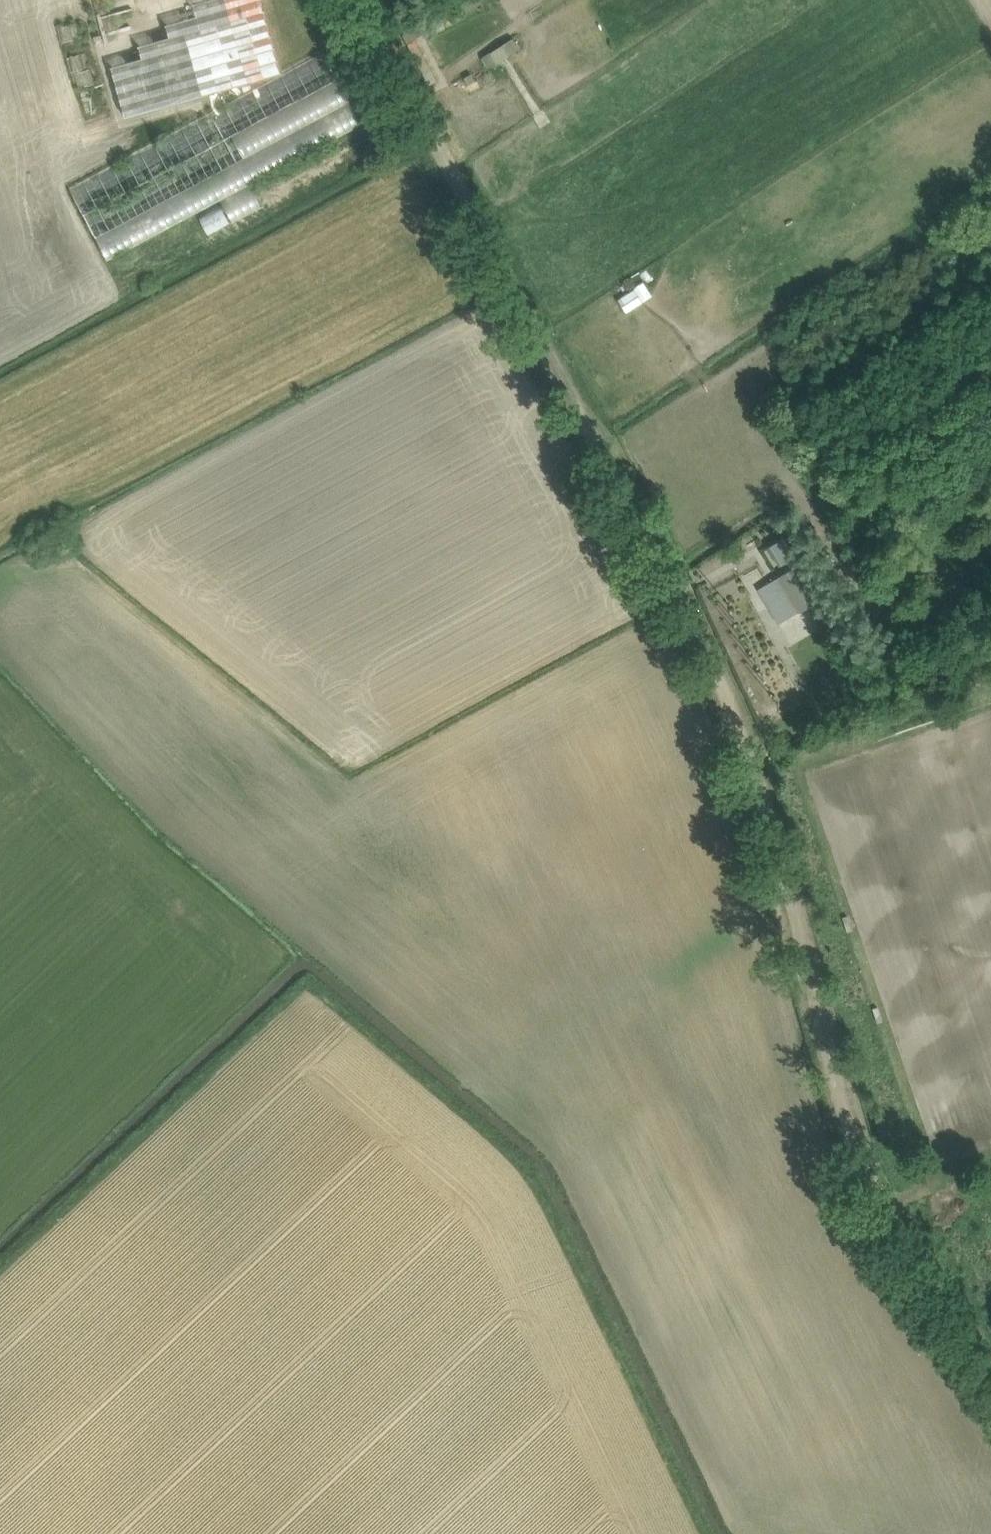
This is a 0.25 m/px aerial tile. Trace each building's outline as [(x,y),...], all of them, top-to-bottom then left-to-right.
[(112,66),(126,115),(281,73),(261,0),(204,0),(194,3),(198,15),(167,24),(170,36),(139,45),(143,57),(112,66)] [(515,37),(482,57),(489,68),(521,47),(515,37)] [(250,183),(362,122),(324,51),(70,186),(108,258),(221,198),(233,220),(262,205),(250,183)] [(645,282),(618,300),(626,312),(644,301),(643,298),(651,293),(645,282)] [(781,539),(769,546),(780,565),(792,558),(781,539)] [(796,565),(772,580),(793,616),(818,601),(796,565)]
